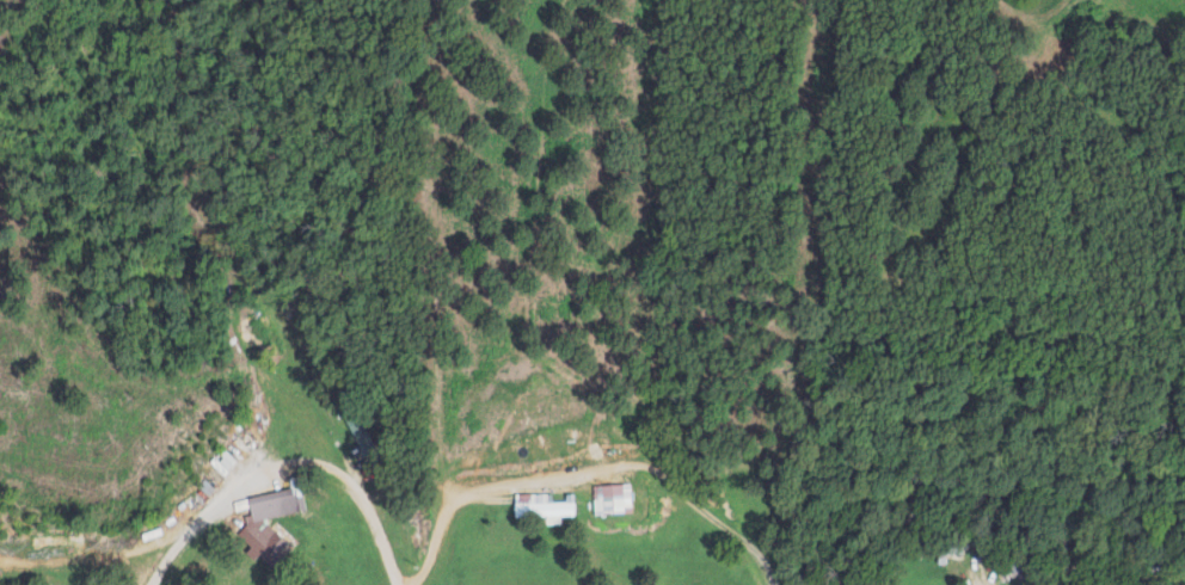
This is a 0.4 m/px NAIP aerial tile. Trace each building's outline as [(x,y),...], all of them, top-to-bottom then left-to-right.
[(593,514),(629,513),(628,484),(591,485),(593,514)] [(244,498),(249,519),(235,534),(249,546),(244,553),(251,559),(255,555),(271,568),(284,553),(281,538),(266,525),(264,518),(297,511),(292,488),(244,498)] [(548,494),(512,494),(512,517),(543,517),(543,525),(558,525),(558,517),(570,517),(570,495),(563,495),(564,502),(548,502),(548,494)]
